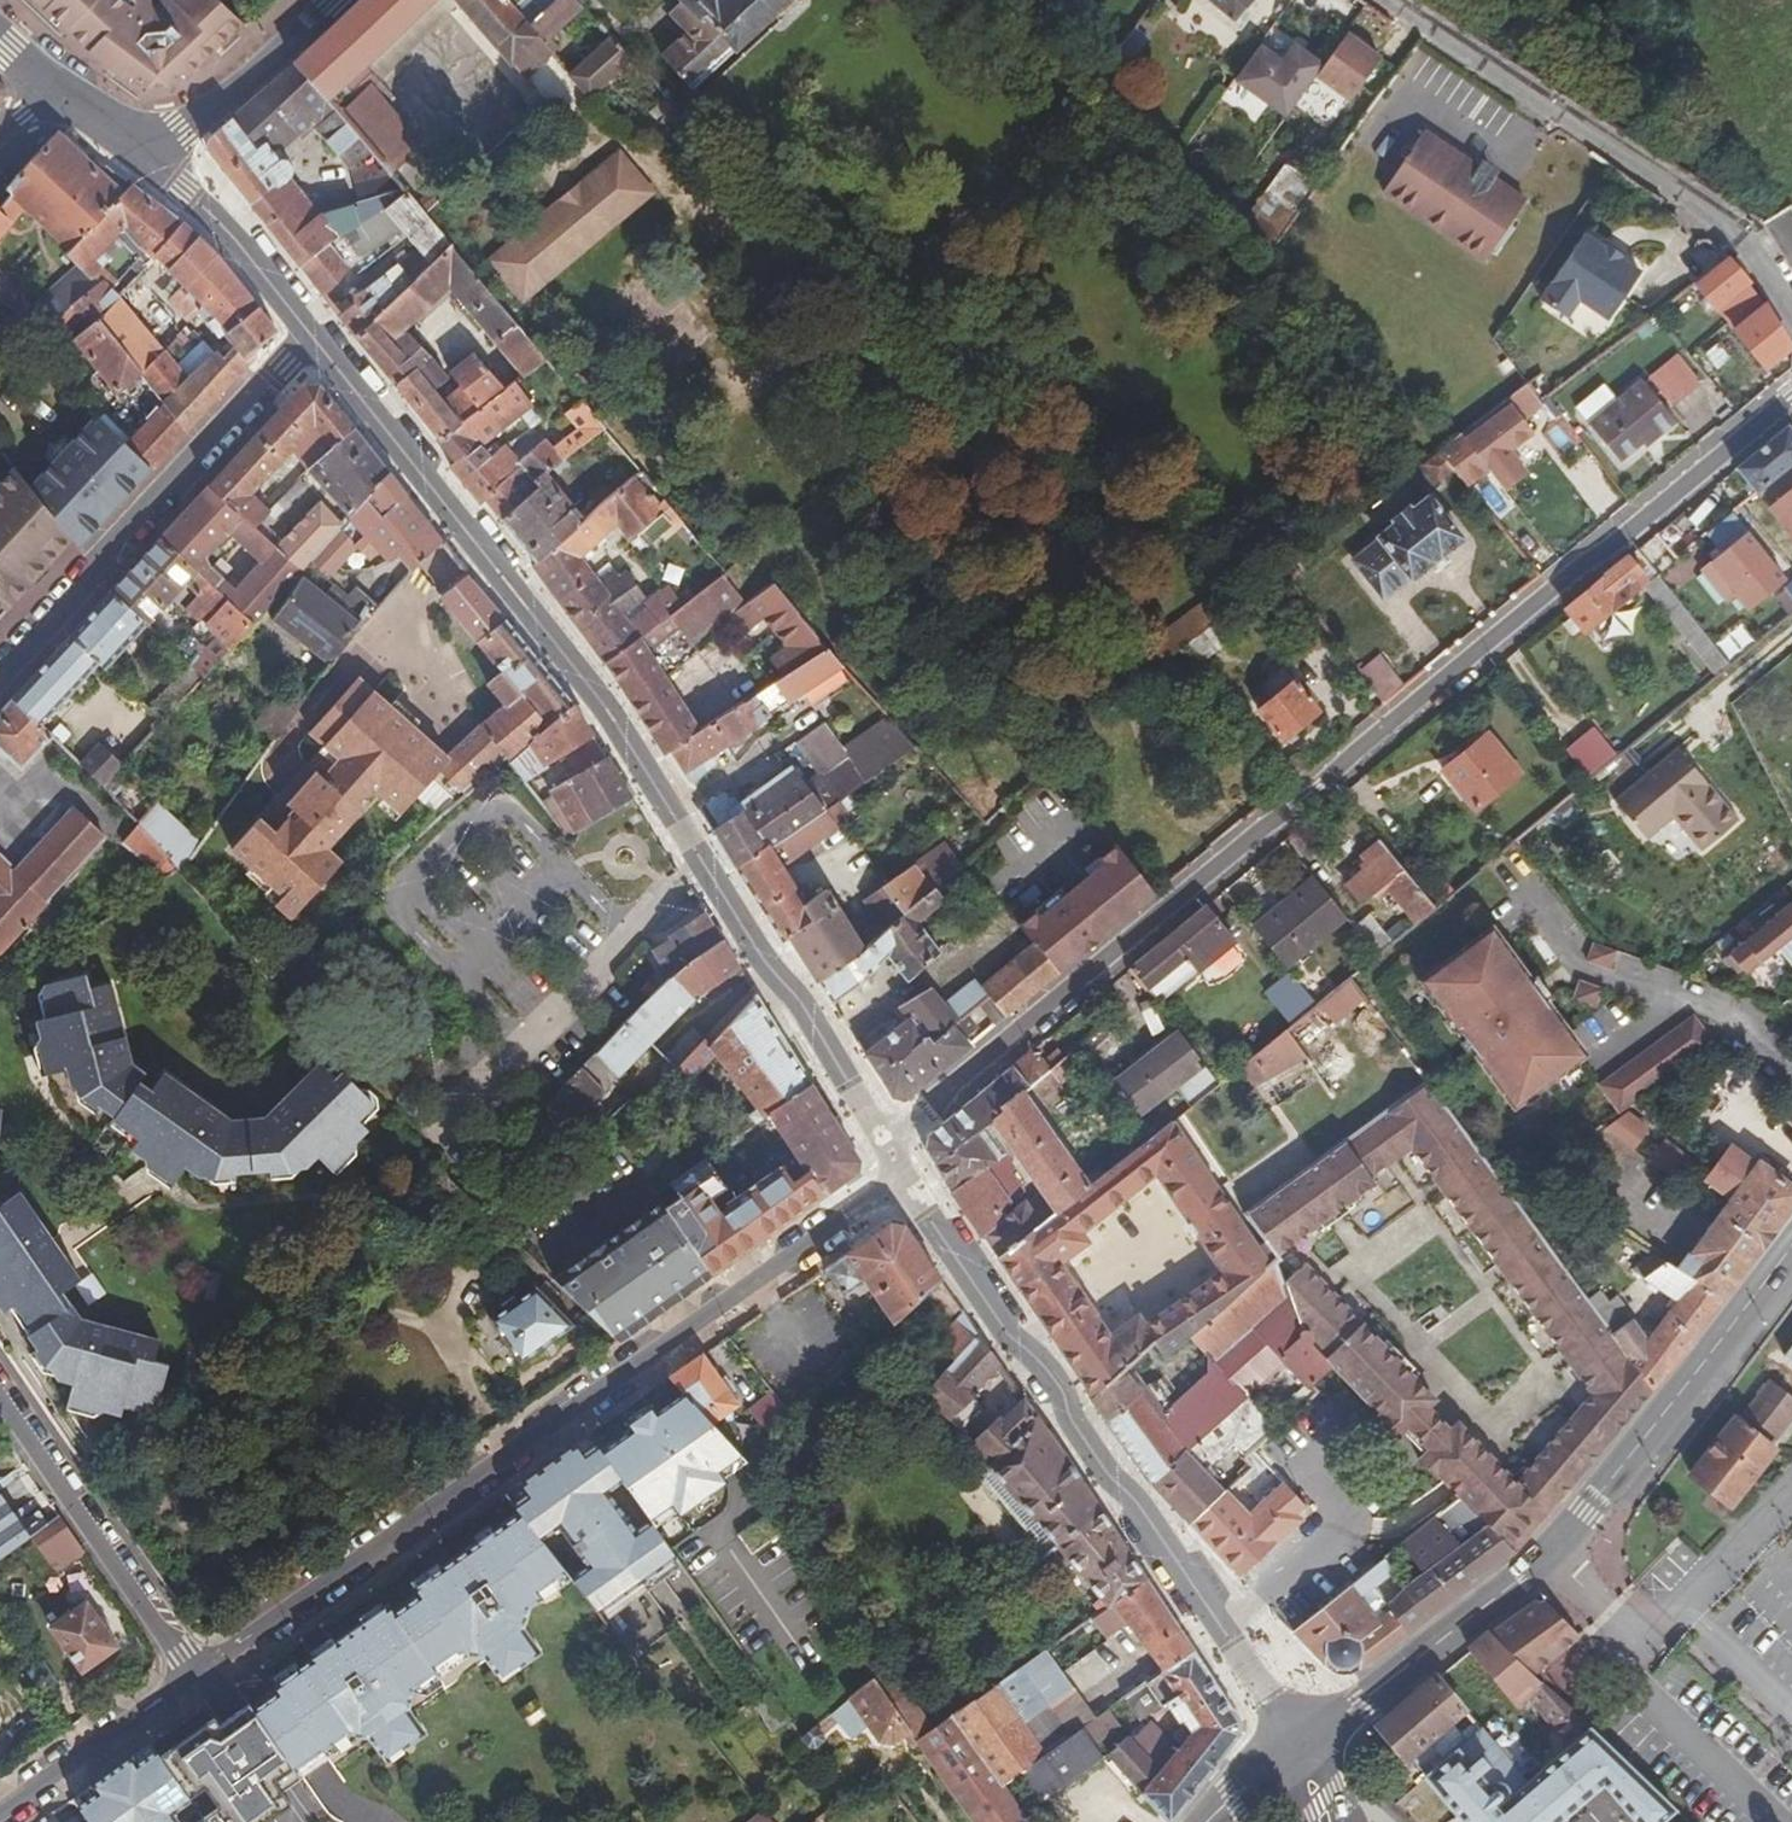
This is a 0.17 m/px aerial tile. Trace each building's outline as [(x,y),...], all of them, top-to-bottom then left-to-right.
[(98,61),(127,80),(132,77),(149,86),(165,85),(178,73),(184,78),(240,25),(217,0),(162,0),(153,8),(145,0),(34,0),(98,61)] [(431,0),(364,0),(297,64),(328,101),(431,0)] [(369,88),(456,2),(454,0),(431,0),(328,101),(341,116),(369,88)] [(456,2),(523,78),(549,53),(556,47),(548,39),(584,5),(579,0),(454,0),(456,2)] [(717,1),(717,0),(681,0),(669,11),(687,31),(661,55),(692,89),(787,0),(718,0),(717,1)] [(1231,19),(1248,0),(1209,0),(1231,19)] [(1133,27),(1096,73),(1107,82),(1145,38),(1133,27)] [(633,57),(612,35),(568,75),(589,97),(633,57)] [(360,181),(380,164),(341,116),(328,101),(297,64),(209,138),(208,148),(238,185),(268,223),(296,201),(301,200),(305,197),(292,178),(294,169),(280,150),(312,122),(360,181)] [(422,151),(369,88),(341,116),(380,164),(392,177),(422,151)] [(23,206),(66,253),(132,186),(106,167),(101,173),(81,153),(57,130),(18,171),(0,161),(0,231),(23,206)] [(1422,130),(1382,192),(1484,260),(1524,197),(1422,130)] [(1263,189),(1294,212),(1315,184),(1283,160),(1263,189)] [(644,197),(617,167),(533,243),(559,273),(644,197)] [(98,319),(118,295),(111,289),(118,281),(92,261),(117,236),(146,264),(155,255),(182,223),(159,206),(132,186),(66,253),(63,256),(69,260),(98,285),(55,322),(63,332),(81,317),(89,328),(100,320),(98,319)] [(317,187),(305,197),(319,216),(323,213),(332,210),(317,187)] [(322,291),(394,219),(411,239),(419,248),(407,258),(398,266),(414,282),(451,247),(448,244),(401,189),(332,210),(323,213),(319,216),(305,197),(301,200),(296,201),(268,223),(322,291)] [(213,295),(235,278),(218,256),(205,245),(182,223),(155,255),(185,284),(170,298),(191,319),(198,312),(201,315),(220,305),(213,295)] [(1637,267),(1618,255),(1602,244),(1583,232),(1541,297),(1568,314),(1580,296),(1609,315),(1637,267)] [(419,248),(411,239),(399,250),(407,258),(419,248)] [(1604,240),(1602,244),(1618,255),(1621,251),(1604,240)] [(502,390),(504,389),(475,354),(452,373),(462,385),(443,401),(434,390),(449,377),(403,331),(413,322),(418,328),(433,314),(428,308),(449,289),(522,377),(546,360),(451,247),(414,282),(358,335),(397,384),(437,436),(502,390)] [(1716,308),(1728,298),(1747,283),(1727,258),(1726,258),(1695,282),(1716,308)] [(37,337),(55,322),(98,285),(69,260),(62,268),(67,275),(30,311),(14,292),(16,290),(0,274),(0,300),(37,337)] [(358,335),(414,282),(398,266),(368,288),(354,294),(354,302),(341,314),(350,326),(358,335)] [(225,334),(257,306),(255,304),(235,278),(213,295),(220,305),(201,315),(206,320),(212,320),(223,336),(225,334)] [(1747,283),(1728,298),(1746,320),(1763,306),(1747,283)] [(129,296),(123,289),(118,295),(98,319),(100,320),(143,373),(165,351),(164,349),(153,335),(149,338),(122,304),(129,296)] [(244,355),(252,362),(258,356),(255,353),(278,333),(257,306),(225,334),(229,338),(244,355)] [(1790,347),(1763,306),(1746,320),(1734,330),(1764,367),(1790,347)] [(143,373),(100,320),(89,328),(74,339),(127,405),(152,385),(143,373)] [(229,338),(212,356),(217,360),(223,354),(234,365),(244,355),(229,338)] [(176,339),(165,351),(143,373),(152,385),(167,402),(188,380),(170,358),(182,347),(176,339)] [(188,380),(210,406),(246,368),(252,362),(244,355),(234,365),(223,354),(217,360),(212,356),(188,380)] [(506,378),(511,384),(514,382),(518,379),(513,373),(506,378)] [(188,380),(167,402),(188,429),(197,419),(210,406),(188,380)] [(517,409),(525,403),(529,401),(514,382),(511,384),(504,389),(502,390),(517,409)] [(1511,406),(1519,416),(1540,400),(1526,383),(1525,383),(1514,392),(1520,399),(1511,406)] [(1617,464),(1638,446),(1650,436),(1654,440),(1672,424),(1639,383),(1586,429),(1617,464)] [(304,384),(209,485),(254,526),(309,469),(314,464),(355,429),(320,384),(304,384)] [(517,409),(502,390),(437,436),(448,450),(457,461),(481,443),(488,437),(520,413),(517,409)] [(167,402),(150,420),(171,447),(188,429),(167,402)] [(561,461),(565,458),(604,429),(582,403),(567,414),(581,429),(553,450),(561,461)] [(1483,423),(1462,440),(1485,467),(1532,431),(1519,416),(1511,406),(1485,426),(1483,423)] [(123,498),(151,469),(126,447),(92,415),(29,486),(71,538),(78,547),(123,498)] [(159,460),(171,447),(150,420),(126,447),(151,469),(159,460)] [(1787,426),(1736,468),(1755,492),(1791,461),(1791,432),(1787,426)] [(309,469),(350,516),(390,474),(373,451),(355,429),(314,464),(309,469)] [(1452,440),(1439,451),(1451,466),(1466,484),(1486,468),(1485,467),(1462,440),(1458,435),(1452,440)] [(1643,450),(1654,440),(1650,436),(1638,446),(1643,450)] [(488,437),(481,443),(491,456),(499,449),(488,437)] [(486,500),(503,521),(537,489),(532,482),(543,475),(553,467),(561,461),(553,450),(546,440),(517,462),(504,446),(502,447),(499,449),(491,456),(481,443),(457,461),(451,466),(481,503),(486,500)] [(71,538),(29,486),(0,450),(0,616),(71,538)] [(1422,463),(1435,479),(1451,466),(1439,451),(1422,463)] [(561,461),(553,467),(558,474),(569,465),(565,458),(561,461)] [(1422,463),(1405,476),(1422,497),(1439,484),(1435,479),(1422,463)] [(350,516),(348,519),(379,551),(386,559),(393,562),(400,555),(430,524),(410,499),(390,474),(350,516)] [(580,523),(543,475),(532,482),(537,489),(503,521),(517,539),(535,563),(580,523)] [(672,523),(630,480),(580,523),(535,563),(530,566),(570,618),(605,664),(642,637),(684,605),(671,586),(664,591),(644,605),(651,614),(634,627),(624,614),(593,574),(580,558),(615,523),(630,541),(636,535),(645,545),(656,536),(648,526),(653,522),(662,532),(672,523)] [(263,564),(229,601),(253,623),(301,570),(277,547),(254,526),(209,485),(185,512),(161,537),(196,570),(230,534),(263,564)] [(1770,506),(1791,533),(1791,488),(1770,506)] [(1743,503),(1747,499),(1743,495),(1730,505),(1734,509),(1743,503)] [(1396,523),(1351,559),(1383,598),(1461,538),(1429,497),(1412,510),(1408,506),(1392,518),(1396,523)] [(321,502),(277,547),(301,570),(310,561),(342,525),(321,502)] [(1724,550),(1706,564),(1731,595),(1734,593),(1746,607),(1785,577),(1731,511),(1709,531),(1724,550)] [(370,560),(379,551),(348,519),(342,525),(310,561),(328,578),(337,570),(358,548),(370,560)] [(412,569),(441,538),(437,533),(430,524),(400,555),(412,569)] [(146,624),(185,582),(196,570),(161,537),(133,567),(110,592),(146,624)] [(1644,576),(1629,557),(1567,608),(1586,633),(1638,591),(1633,585),(1644,576)] [(593,574),(624,614),(646,598),(626,570),(619,575),(608,561),(593,574)] [(1727,598),(1731,595),(1706,564),(1702,567),(1727,598)] [(216,568),(205,578),(216,589),(226,578),(216,568)] [(216,589),(205,578),(196,570),(185,582),(199,595),(187,608),(199,620),(212,607),(218,612),(229,601),(216,589)] [(506,756),(512,763),(529,745),(532,741),(573,706),(524,643),(511,627),(471,579),(472,577),(468,573),(443,598),(500,673),(488,685),(505,706),(482,727),(506,756)] [(1731,666),(1659,575),(1647,585),(1717,676),(1731,666)] [(273,617),(333,663),(335,660),(356,626),(344,614),(329,600),(302,578),(273,617)] [(721,578),(687,603),(703,622),(738,597),(721,578)] [(370,585),(344,614),(356,626),(368,609),(374,615),(396,587),(378,589),(374,585),(370,585)] [(771,585),(752,599),(803,666),(827,651),(771,585)] [(105,668),(146,624),(110,592),(88,615),(70,635),(99,662),(105,668)] [(1210,599),(1152,642),(1166,658),(1179,648),(1187,642),(1212,623),(1222,615),(1210,599)] [(220,636),(231,646),(243,634),(253,623),(229,601),(218,612),(207,623),(220,636)] [(731,610),(715,624),(719,630),(736,615),(731,610)] [(1212,623),(1187,642),(1201,660),(1227,641),(1212,623)] [(12,699),(40,725),(99,662),(70,635),(38,670),(12,699)] [(183,645),(176,651),(192,666),(203,676),(231,646),(220,636),(198,659),(183,645)] [(701,730),(642,637),(605,664),(625,696),(663,756),(670,750),(701,730)] [(1192,666),(1201,660),(1187,642),(1179,648),(1192,666)] [(774,685),(786,703),(842,667),(827,651),(803,666),(774,685)] [(1378,655),(1359,670),(1386,703),(1405,687),(1378,655)] [(203,676),(192,666),(170,691),(181,701),(203,676)] [(1260,710),(1284,739),(1322,707),(1297,678),(1260,710)] [(315,861),(325,850),(377,796),(399,817),(417,798),(432,783),(454,805),(506,756),(482,727),(444,761),(442,758),(433,767),(369,708),(378,698),(359,680),(308,733),(324,748),(333,757),(287,806),(299,818),(289,828),(268,809),(231,849),(281,897),(274,903),(291,919),(331,876),(315,861)] [(786,703),(774,685),(764,691),(775,709),(786,703)] [(775,709),(764,691),(756,697),(767,715),(775,709)] [(767,715),(756,697),(701,730),(670,750),(684,771),(714,752),(724,745),(758,723),(757,721),(767,715)] [(433,767),(442,758),(378,698),(369,708),(433,767)] [(12,699),(0,711),(0,751),(20,770),(52,737),(40,725),(12,699)] [(513,764),(525,782),(547,769),(544,765),(558,758),(593,737),(573,706),(532,741),(529,745),(512,763),(513,764)] [(846,754),(866,780),(915,746),(888,717),(873,729),(886,744),(863,760),(854,749),(846,754)] [(728,800),(724,792),(705,804),(719,826),(712,830),(737,869),(770,847),(824,809),(839,799),(866,780),(846,754),(833,737),(823,724),(799,740),(825,776),(806,789),(790,766),(739,803),(734,796),(728,800)] [(1476,810),(1520,774),(1489,734),(1443,770),(1476,810)] [(593,737),(558,758),(571,779),(606,758),(593,737)] [(102,784),(102,785),(122,764),(101,744),(82,765),(102,784)] [(333,757),(324,748),(268,809),(289,828),(299,818),(287,806),(333,757)] [(1624,754),(1594,779),(1646,841),(1676,816),(1704,850),(1739,821),(1678,749),(1644,777),(1624,754)] [(714,752),(684,771),(692,783),(713,762),(712,761),(717,755),(714,752)] [(1297,756),(1286,766),(1296,778),(1308,768),(1297,756)] [(577,835),(633,800),(606,758),(571,779),(550,792),(577,835)] [(432,783),(417,798),(439,819),(454,805),(432,783)] [(824,809),(837,826),(851,817),(839,799),(824,809)] [(0,860),(0,951),(103,840),(70,809),(12,872),(0,860)] [(770,847),(781,865),(837,826),(824,809),(770,847)] [(156,873),(167,859),(137,825),(120,843),(156,873)] [(1417,923),(1436,908),(1379,841),(1361,855),(1369,867),(1347,885),(1362,904),(1376,894),(1381,899),(1391,892),(1417,923)] [(943,844),(914,865),(932,889),(942,881),(960,866),(943,844)] [(770,847),(737,869),(768,919),(782,941),(788,936),(817,981),(862,947),(825,887),(804,903),(781,865),(770,847)] [(1156,895),(1117,847),(1098,861),(1102,866),(1065,895),(1040,916),(1036,911),(1020,924),(1034,942),(1059,973),(1156,895)] [(315,861),(331,876),(342,866),(325,850),(315,861)] [(1098,860),(1085,869),(1090,876),(1102,866),(1098,861),(1098,860)] [(932,889),(914,865),(883,886),(904,912),(932,889)] [(1248,921),(1286,969),(1347,918),(1313,877),(1284,902),(1279,896),(1248,921)] [(947,886),(942,881),(932,889),(904,912),(886,927),(879,933),(872,939),(862,947),(817,981),(830,1002),(859,982),(888,954),(908,981),(940,953),(915,923),(944,899),(939,893),(947,886)] [(1032,883),(1016,897),(1023,905),(1039,891),(1032,883)] [(904,912),(883,886),(863,898),(886,927),(904,912)] [(1036,911),(1040,916),(1065,895),(1060,888),(1034,908),(1036,911)] [(1791,905),(1726,959),(1739,974),(1743,971),(1746,975),(1775,948),(1791,967),(1791,907),(1791,905)] [(1233,942),(1205,907),(1130,969),(1146,990),(1152,985),(1164,1000),(1233,942)] [(685,964),(722,940),(705,915),(672,936),(657,952),(675,974),(685,964)] [(1369,915),(1354,927),(1377,955),(1392,943),(1369,915)] [(868,933),(872,939),(879,933),(874,928),(868,933)] [(1533,988),(1528,981),(1491,931),(1422,982),(1514,1106),(1583,1054),(1564,1030),(1545,1004),(1540,997),(1531,1003),(1525,995),(1533,988)] [(685,964),(675,974),(597,1052),(619,1075),(651,1043),(695,999),(739,967),(732,956),(722,940),(685,964)] [(988,995),(1007,1017),(1059,973),(1034,942),(980,986),(988,995)] [(1615,951),(1593,943),(1586,962),(1608,970),(1615,951)] [(1317,1005),(1292,976),(1267,997),(1291,1026),(1317,1005)] [(1536,976),(1528,981),(1533,988),(1525,995),(1531,1003),(1540,997),(1545,1004),(1553,998),(1536,976)] [(84,977),(42,989),(50,1019),(41,1021),(34,1023),(38,1042),(41,1056),(50,1054),(52,1064),(43,1066),(46,1079),(65,1075),(68,1087),(77,1093),(101,1111),(113,1120),(139,1139),(134,1145),(128,1153),(144,1164),(153,1170),(158,1164),(168,1170),(163,1177),(173,1184),(183,1171),(198,1181),(204,1179),(232,1177),(267,1174),(299,1170),(305,1170),(316,1159),(337,1138),(350,1150),(354,1147),(366,1134),(359,1127),(354,1121),(370,1105),(340,1074),(334,1080),(319,1065),(262,1121),(229,1124),(162,1076),(149,1093),(137,1085),(142,1077),(134,1071),(130,1068),(109,986),(88,992),(84,977)] [(965,1014),(978,1004),(988,995),(980,986),(975,981),(942,1002),(959,1020),(965,1014)] [(1602,990),(1579,981),(1572,999),(1595,1008),(1602,990)] [(864,1054),(877,1076),(928,1036),(933,1042),(953,1024),(959,1020),(942,1002),(929,986),(899,1005),(893,1011),(901,1021),(863,1052),(864,1054)] [(709,1048),(757,996),(752,988),(702,1039),(703,1040),(709,1048)] [(34,991),(41,1021),(50,1019),(42,989),(34,991)] [(1007,1017),(988,995),(978,1004),(997,1025),(1007,1017)] [(709,1048),(713,1052),(753,1100),(746,1106),(759,1120),(770,1113),(812,1083),(757,996),(709,1048)] [(953,1024),(965,1039),(977,1028),(965,1014),(959,1020),(953,1024)] [(1597,1085),(1619,1114),(1714,1044),(1692,1015),(1597,1085)] [(928,1036),(877,1076),(892,1098),(903,1100),(945,1067),(971,1045),(965,1039),(953,1024),(933,1042),(928,1036)] [(693,1030),(666,1058),(677,1069),(680,1066),(703,1040),(702,1039),(693,1030)] [(1219,1084),(1178,1031),(1116,1080),(1139,1110),(1176,1083),(1192,1105),(1219,1084)] [(1284,1032),(1237,1069),(1252,1089),(1306,1061),(1284,1032)] [(691,1077),(713,1052),(709,1048),(703,1040),(680,1066),(691,1077)] [(41,1056),(38,1042),(31,1053),(36,1081),(46,1079),(43,1066),(52,1064),(50,1054),(41,1056)] [(666,1058),(651,1043),(619,1075),(645,1102),(677,1069),(666,1058)] [(935,1163),(984,1124),(1022,1093),(1031,1085),(1049,1070),(1033,1048),(927,1136),(926,1149),(935,1163)] [(1068,1054),(1078,1068),(1083,1064),(1072,1051),(1068,1054)] [(619,1075),(597,1052),(562,1087),(584,1109),(619,1075)] [(1068,1054),(1049,1070),(1031,1085),(1042,1097),(1078,1068),(1068,1054)] [(1595,1313),(1476,1150),(1426,1081),(1252,1209),(1243,1215),(1275,1261),(1275,1265),(1274,1265),(1283,1285),(1283,1284),(1277,1264),(1282,1260),(1278,1254),(1329,1217),(1326,1214),(1334,1209),(1336,1212),(1375,1184),(1370,1177),(1394,1161),(1385,1146),(1393,1140),(1389,1134),(1406,1120),(1411,1126),(1401,1134),(1412,1148),(1438,1184),(1441,1182),(1447,1190),(1444,1192),(1499,1268),(1502,1266),(1510,1277),(1507,1279),(1560,1353),(1563,1351),(1572,1362),(1569,1364),(1592,1396),(1515,1485),(1509,1491),(1541,1520),(1588,1464),(1652,1390),(1616,1340),(1595,1313)] [(733,1204),(759,1242),(777,1229),(859,1171),(860,1159),(812,1083),(770,1113),(801,1162),(808,1172),(794,1181),(788,1171),(786,1168),(733,1204)] [(96,1118),(101,1111),(77,1093),(79,1106),(96,1118)] [(987,1128),(998,1143),(1008,1137),(1054,1204),(1044,1213),(1035,1202),(1031,1201),(1026,1205),(1024,1202),(1003,1219),(999,1214),(1012,1205),(1011,1203),(1026,1193),(1013,1174),(1018,1170),(1010,1159),(1005,1176),(983,1191),(971,1175),(954,1189),(963,1203),(974,1220),(1001,1259),(1105,1175),(1101,1169),(1087,1180),(1022,1093),(984,1124),(987,1128)] [(1776,1115),(1788,1129),(1791,1126),(1791,1102),(1776,1115)] [(376,1111),(370,1105),(354,1121),(359,1127),(376,1111)] [(139,1139),(113,1120),(108,1127),(134,1145),(139,1139)] [(1385,1146),(1394,1161),(1412,1148),(1401,1134),(1411,1126),(1406,1120),(1389,1134),(1393,1140),(1385,1146)] [(1243,1196),(1229,1207),(1171,1122),(1138,1148),(1105,1175),(1001,1259),(1048,1329),(1095,1398),(1125,1370),(1154,1344),(1165,1356),(1189,1336),(1271,1268),(1238,1219),(1243,1215),(1252,1209),(1243,1196)] [(935,1163),(939,1167),(987,1128),(984,1124),(935,1163)] [(1005,1176),(1010,1159),(998,1143),(987,1128),(939,1167),(954,1189),(971,1175),(983,1191),(1005,1176)] [(337,1138),(316,1159),(334,1178),(354,1158),(354,1147),(350,1150),(337,1138)] [(801,1162),(788,1171),(794,1181),(808,1172),(801,1162)] [(153,1170),(144,1164),(145,1175),(168,1190),(173,1184),(163,1177),(168,1170),(158,1164),(153,1170)] [(1791,1203),(1791,1189),(1759,1165),(1721,1215),(1761,1245),(1791,1203)] [(299,1170),(267,1174),(268,1183),(289,1181),(299,1170)] [(232,1177),(204,1179),(214,1186),(233,1184),(232,1177)] [(1441,1182),(1438,1184),(1444,1192),(1447,1190),(1441,1182)] [(47,1237),(17,1195),(0,1206),(0,1269),(47,1237)] [(706,1279),(713,1274),(661,1202),(654,1206),(706,1279)] [(696,1231),(722,1267),(759,1242),(733,1204),(696,1231)] [(654,1206),(555,1279),(619,1340),(657,1314),(682,1296),(678,1290),(692,1280),(696,1286),(706,1279),(654,1206)] [(1326,1214),(1329,1217),(1336,1212),(1334,1209),(1326,1214)] [(1678,1271),(1722,1298),(1761,1245),(1721,1215),(1694,1251),(1693,1250),(1678,1271)] [(844,1295),(855,1287),(866,1279),(871,1288),(895,1321),(914,1303),(941,1278),(905,1225),(892,1221),(825,1268),(844,1295)] [(64,1261),(57,1251),(47,1237),(0,1269),(0,1313),(1,1314),(8,1310),(16,1304),(15,1302),(30,1291),(27,1286),(64,1261)] [(89,1407),(95,1409),(119,1416),(121,1410),(124,1400),(155,1408),(167,1367),(153,1362),(158,1343),(80,1321),(62,1296),(79,1283),(64,1261),(27,1286),(30,1291),(15,1302),(16,1304),(34,1330),(25,1335),(36,1349),(53,1374),(58,1381),(71,1385),(67,1401),(79,1404),(81,1397),(91,1400),(89,1407)] [(1616,1340),(1652,1390),(1679,1358),(1722,1298),(1678,1271),(1664,1262),(1641,1279),(1679,1302),(1648,1343),(1634,1325),(1616,1340)] [(1303,1264),(1283,1284),(1283,1285),(1300,1331),(1308,1330),(1313,1337),(1312,1345),(1332,1366),(1386,1421),(1400,1434),(1426,1408),(1425,1392),(1402,1367),(1399,1370),(1390,1361),(1393,1359),(1303,1264)] [(1195,1442),(1234,1408),(1282,1365),(1275,1358),(1297,1340),(1300,1333),(1300,1331),(1283,1285),(1274,1265),(1271,1268),(1189,1336),(1207,1357),(1211,1374),(1174,1407),(1156,1381),(1139,1388),(1125,1370),(1095,1398),(1091,1401),(1124,1445),(1151,1482),(1187,1450),(1195,1442)] [(1499,1268),(1507,1279),(1510,1277),(1502,1266),(1499,1268)] [(209,1274),(202,1301),(213,1304),(221,1276),(209,1274)] [(545,1278),(490,1317),(521,1363),(576,1324),(545,1278)] [(951,1291),(941,1278),(914,1303),(933,1327),(959,1303),(951,1291)] [(866,1279),(855,1287),(861,1294),(871,1288),(866,1279)] [(678,1290),(682,1296),(696,1286),(692,1280),(678,1290)] [(1616,1340),(1634,1325),(1614,1299),(1595,1313),(1616,1340)] [(942,1340),(963,1309),(959,1303),(933,1327),(942,1340)] [(34,1330),(16,1304),(8,1310),(25,1335),(34,1330)] [(1439,1306),(1431,1314),(1441,1324),(1449,1316),(1439,1306)] [(936,1370),(941,1375),(980,1333),(973,1324),(963,1309),(942,1340),(940,1343),(943,1346),(937,1353),(945,1361),(936,1370)] [(1275,1358),(1282,1365),(1306,1390),(1332,1366),(1312,1345),(1313,1337),(1308,1330),(1300,1331),(1300,1333),(1297,1340),(1275,1358)] [(971,1394),(1000,1364),(987,1345),(980,1333),(941,1375),(937,1379),(931,1385),(923,1394),(947,1415),(960,1432),(984,1409),(971,1394)] [(53,1374),(36,1349),(28,1355),(42,1374),(53,1374)] [(1560,1353),(1569,1364),(1572,1362),(1563,1351),(1560,1353)] [(703,1354),(670,1378),(686,1394),(714,1425),(741,1405),(703,1354)] [(188,1355),(182,1375),(192,1377),(197,1357),(188,1355)] [(1402,1367),(1393,1359),(1390,1361),(1399,1370),(1402,1367)] [(926,1380),(931,1385),(937,1379),(933,1374),(926,1380)] [(1736,1416),(1691,1474),(1730,1503),(1774,1445),(1771,1443),(1791,1417),(1791,1394),(1770,1377),(1738,1418),(1736,1416)] [(771,1436),(793,1415),(773,1390),(749,1410),(771,1436)] [(1434,1401),(1425,1392),(1426,1408),(1434,1401)] [(686,1394),(604,1452),(656,1527),(750,1463),(714,1425),(686,1394)] [(86,1415),(95,1409),(89,1407),(91,1400),(81,1397),(79,1404),(67,1401),(65,1409),(86,1415)] [(973,1448),(991,1469),(1036,1522),(1056,1546),(1101,1510),(1067,1461),(1036,1415),(1025,1399),(996,1426),(993,1422),(979,1436),(976,1434),(971,1438),(977,1444),(973,1448)] [(153,1417),(155,1408),(124,1400),(121,1410),(153,1417)] [(1234,1408),(1195,1442),(1203,1450),(1210,1451),(1243,1421),(1242,1417),(1234,1408)] [(1401,1436),(1400,1434),(1386,1421),(1382,1425),(1397,1439),(1401,1436)] [(1460,1496),(1513,1552),(1515,1551),(1536,1526),(1516,1509),(1510,1512),(1500,1503),(1504,1499),(1479,1476),(1493,1462),(1464,1432),(1450,1431),(1422,1457),(1424,1459),(1439,1475),(1446,1482),(1460,1496)] [(604,1452),(590,1433),(504,1493),(519,1513),(541,1540),(558,1526),(588,1567),(573,1578),(599,1613),(676,1556),(656,1527),(604,1452)] [(1225,1491),(1187,1450),(1151,1482),(1157,1489),(1171,1504),(1191,1524),(1225,1491)] [(1439,1475),(1424,1459),(1420,1463),(1435,1479),(1439,1475)] [(1509,1491),(1515,1485),(1493,1462),(1479,1476),(1504,1499),(1500,1503),(1510,1512),(1516,1509),(1536,1526),(1541,1520),(1509,1491)] [(1036,1522),(991,1469),(982,1477),(1027,1529),(1036,1522)] [(1239,1574),(1302,1519),(1298,1514),(1306,1506),(1285,1482),(1249,1516),(1225,1491),(1191,1524),(1217,1551),(1239,1574)] [(31,1537),(59,1517),(45,1496),(3,1526),(17,1547),(31,1537)] [(1460,1496),(1401,1544),(1421,1572),(1411,1581),(1390,1553),(1383,1558),(1405,1587),(1386,1605),(1391,1610),(1409,1632),(1513,1552),(1460,1496)] [(1101,1510),(1056,1546),(1107,1605),(1146,1578),(1124,1545),(1101,1510)] [(281,1751),(293,1770),(308,1760),(318,1752),(344,1733),(368,1738),(380,1753),(399,1739),(404,1747),(424,1733),(407,1709),(411,1688),(435,1671),(431,1667),(454,1649),(485,1657),(495,1671),(514,1657),(520,1665),(540,1650),(522,1626),(526,1607),(540,1596),(536,1590),(564,1569),(541,1540),(519,1513),(452,1560),(460,1571),(439,1586),(431,1575),(414,1587),(420,1594),(393,1613),(388,1606),(331,1644),(339,1655),(318,1669),(311,1659),(272,1686),(277,1692),(264,1701),(251,1710),(281,1751)] [(59,1517),(31,1537),(54,1571),(83,1552),(59,1517)] [(1025,1531),(1045,1555),(1056,1546),(1036,1522),(1027,1529),(1025,1531)] [(1383,1558),(1293,1632),(1311,1651),(1324,1665),(1326,1663),(1329,1667),(1335,1670),(1339,1671),(1348,1671),(1352,1670),(1357,1667),(1360,1669),(1409,1632),(1391,1610),(1376,1621),(1357,1596),(1372,1584),(1373,1586),(1385,1576),(1392,1587),(1380,1598),(1386,1605),(1405,1587),(1383,1558)] [(452,1560),(431,1575),(439,1586),(460,1571),(452,1560)] [(1107,1605),(1087,1619),(1091,1624),(1114,1610),(1163,1670),(1193,1649),(1169,1614),(1146,1578),(1107,1605)] [(1547,1603),(1545,1602),(1535,1600),(1501,1625),(1491,1633),(1533,1675),(1580,1635),(1547,1603)] [(49,1627),(79,1670),(117,1645),(86,1601),(49,1627)] [(1588,1795),(1603,1782),(1606,1786),(1636,1821),(1659,1821),(1674,1808),(1533,1675),(1491,1633),(1470,1651),(1515,1705),(1527,1695),(1570,1745),(1527,1782),(1503,1753),(1518,1740),(1497,1717),(1482,1729),(1468,1741),(1447,1759),(1426,1777),(1464,1821),(1557,1821),(1588,1795)] [(331,1644),(311,1659),(318,1669),(339,1655),(331,1644)] [(1165,1700),(1178,1721),(1183,1719),(1186,1723),(1192,1732),(1182,1744),(1176,1751),(1159,1771),(1141,1792),(1166,1821),(1171,1821),(1241,1732),(1240,1721),(1193,1649),(1163,1670),(1160,1672),(1175,1694),(1165,1700)] [(1017,1668),(994,1684),(1021,1722),(1043,1707),(1017,1668)] [(891,1670),(876,1681),(910,1729),(917,1739),(932,1729),(891,1670)] [(1160,1672),(1125,1696),(1137,1714),(1162,1696),(1165,1700),(1175,1694),(1160,1672)] [(910,1729),(876,1681),(873,1678),(849,1697),(867,1722),(880,1739),(891,1742),(910,1729)] [(1437,1679),(1381,1726),(1415,1764),(1435,1746),(1447,1759),(1468,1741),(1450,1721),(1464,1709),(1437,1679)] [(994,1684),(951,1715),(1000,1783),(1002,1782),(1019,1770),(1043,1753),(1021,1722),(994,1684)] [(765,1694),(750,1703),(770,1734),(785,1725),(765,1694)] [(850,1735),(867,1722),(849,1697),(833,1711),(850,1735)] [(251,1710),(247,1704),(218,1724),(211,1715),(154,1754),(188,1803),(206,1790),(219,1809),(205,1819),(207,1821),(262,1821),(287,1805),(278,1792),(298,1779),(293,1770),(251,1710)] [(1122,1725),(1110,1707),(1043,1753),(1019,1770),(1039,1800),(1101,1756),(1094,1745),(1122,1725)] [(951,1715),(932,1729),(917,1739),(976,1821),(1031,1821),(1002,1782),(1000,1783),(951,1715)] [(1192,1732),(1186,1723),(1174,1737),(1182,1744),(1192,1732)] [(1150,1724),(1132,1741),(1159,1771),(1176,1751),(1150,1724)] [(1159,1771),(1132,1741),(1127,1736),(1107,1755),(1141,1792),(1159,1771)] [(71,1799),(87,1821),(158,1821),(188,1803),(154,1754),(150,1744),(71,1799)] [(1603,1782),(1588,1795),(1591,1798),(1606,1786),(1603,1782)] [(764,1808),(746,1821),(775,1821),(764,1808)]
